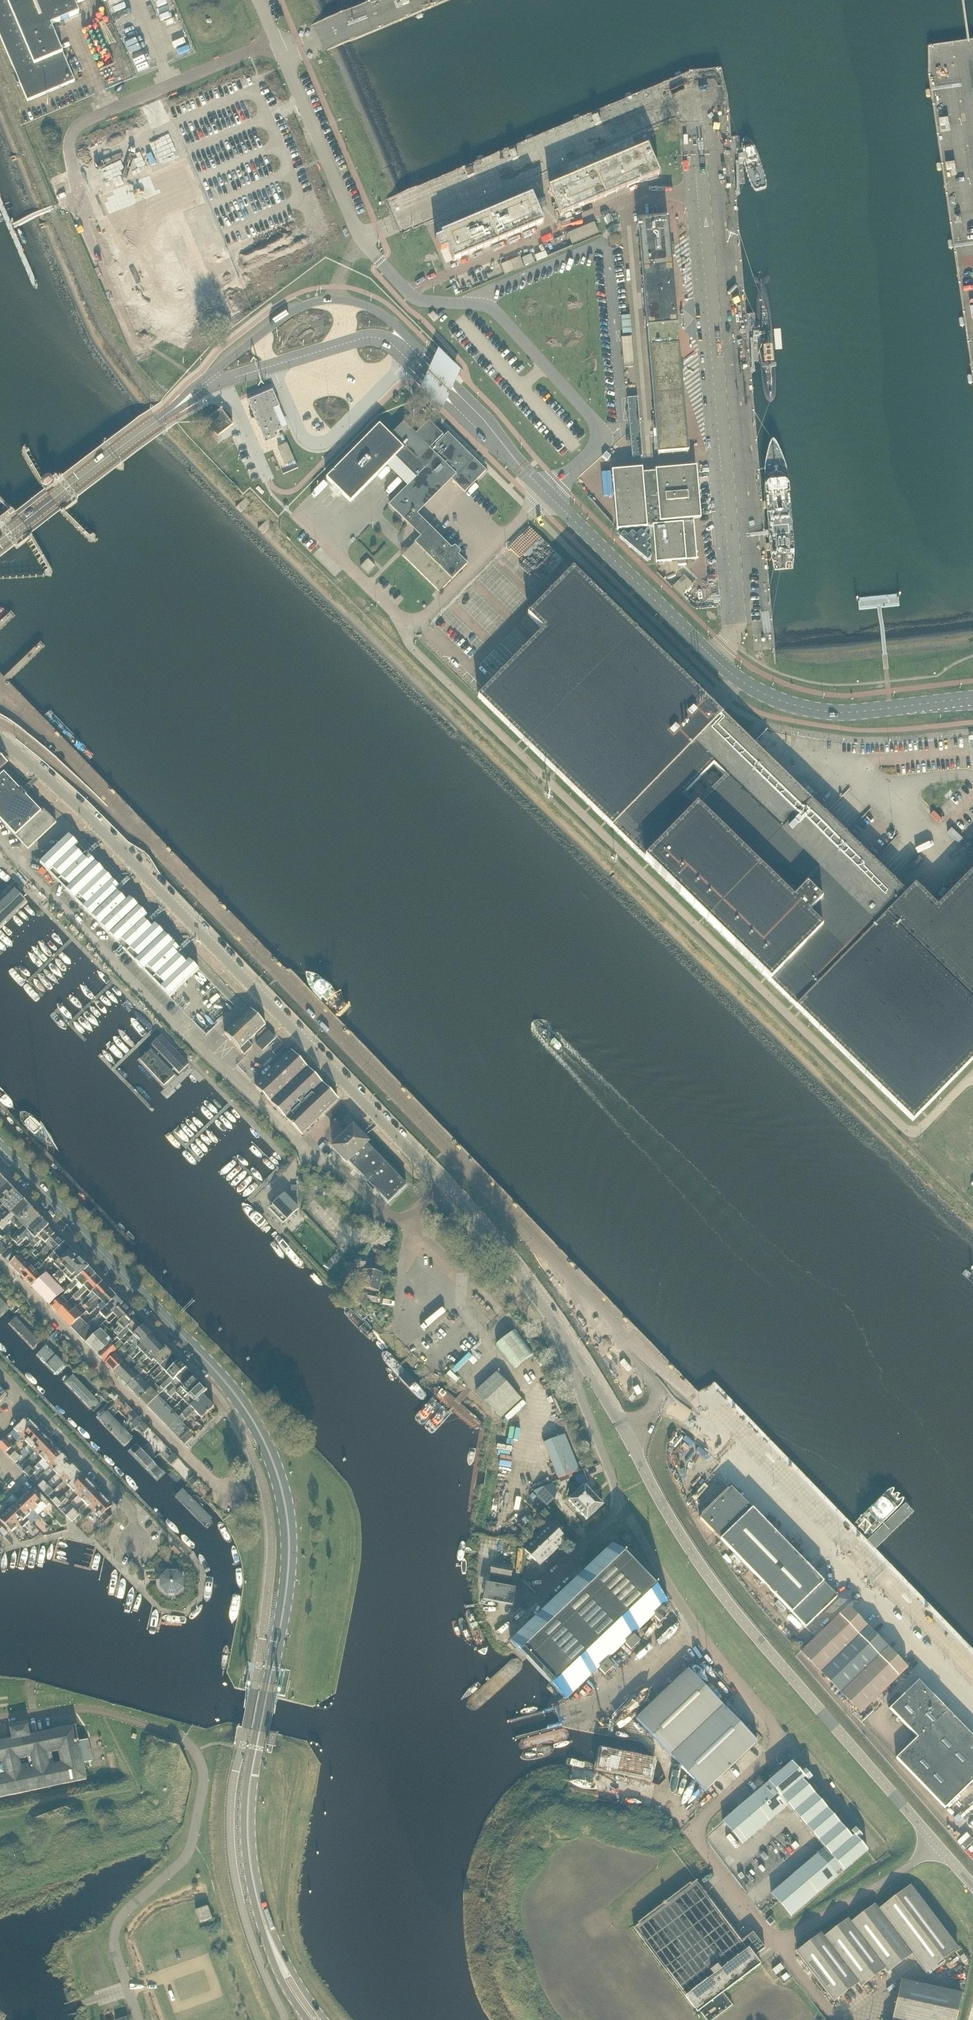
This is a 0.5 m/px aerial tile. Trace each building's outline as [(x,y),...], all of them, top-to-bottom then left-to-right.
[(28,101),(75,81),(51,25),(79,13),(75,3),(83,0),(0,0),(0,35),(28,101)] [(592,117),(595,123),(596,126),(602,123),(598,115),(592,117)] [(648,148),(609,164),(550,189),(561,216),(659,175),(648,148)] [(510,152),(512,158),(513,161),(519,158),(515,150),(510,152)] [(465,171),(468,177),(468,178),(475,175),(472,168),(465,171)] [(453,261),(476,252),(544,223),(533,196),(442,235),(443,237),(436,240),(441,252),(448,248),(453,261)] [(639,222),(647,319),(676,316),(668,220),(639,222)] [(632,333),(631,316),(622,317),(624,334),(632,333)] [(647,319),(649,340),(678,337),(677,324),(676,316),(647,319)] [(678,337),(649,340),(659,455),(688,453),(678,337)] [(439,350),(418,394),(440,416),(461,372),(439,350)] [(277,438),(275,434),(282,430),(283,430),(274,409),(280,407),(273,390),(248,401),(254,414),(250,415),(252,420),(256,418),(266,443),(277,438)] [(643,457),(640,421),(638,397),(628,398),(633,457),(643,457)] [(222,409),(206,422),(218,437),(234,425),(230,421),(233,418),(228,412),(225,414),(222,409)] [(380,425),(327,478),(327,479),(334,486),(336,488),(341,493),(344,495),(351,502),(387,466),(393,460),(393,461),(398,465),(400,467),(402,469),(405,472),(407,474),(409,476),(414,481),(425,470),(419,464),(445,437),(443,436),(444,435),(429,421),(416,434),(404,422),(391,436),(385,430),(380,425)] [(408,487),(390,505),(409,524),(418,515),(418,514),(417,515),(416,513),(414,511),(429,496),(431,498),(432,499),(431,498),(429,496),(440,484),(442,483),(444,480),(447,478),(449,476),(452,480),(465,492),(486,471),(448,433),(445,437),(419,464),(425,470),(414,481),(408,487)] [(103,442),(102,446),(103,447),(104,446),(120,467),(119,468),(120,469),(123,469),(124,469),(124,466),(124,465),(124,464),(123,465),(107,444),(108,443),(107,442),(103,442)] [(295,460),(288,444),(278,448),(286,464),(295,460)] [(400,467),(393,460),(386,466),(408,487),(414,481),(407,474),(400,467)] [(691,487),(694,487),(693,468),(656,471),(656,472),(643,473),(642,469),(613,471),(618,530),(654,527),(657,562),(678,561),(678,566),(686,565),(686,560),(697,559),(691,487)] [(417,515),(418,514),(452,480),(449,476),(429,496),(432,499),(429,496),(414,511),(417,515)] [(49,479),(43,483),(43,485),(45,488),(47,488),(52,484),(53,481),(51,479),(49,479)] [(7,513),(13,509),(0,495),(0,507),(7,513)] [(243,502),(236,509),(242,514),(251,503),(246,498),(243,502)] [(13,509),(7,513),(0,519),(0,523),(1,524),(1,525),(2,524),(17,545),(17,546),(18,547),(27,540),(33,536),(32,534),(30,532),(30,531),(18,516),(18,515),(16,513),(13,509)] [(431,528),(418,515),(409,524),(422,537),(422,536),(431,528)] [(274,524),(269,519),(267,521),(258,530),(263,535),(269,529),(274,524)] [(403,556),(402,556),(403,557),(403,556),(439,592),(439,593),(459,573),(462,570),(468,564),(460,556),(452,549),(439,536),(431,528),(422,536),(422,537),(416,543),(406,552),(403,556)] [(624,533),(620,538),(648,562),(652,557),(647,553),(651,549),(646,545),(650,540),(641,532),(637,537),(632,533),(628,537),(624,533)] [(52,568),(33,536),(27,540),(46,574),(51,575),(52,575),(53,571),(52,568)] [(455,547),(452,549),(459,556),(461,552),(455,547)] [(361,567),(368,574),(376,567),(372,563),(368,559),(361,567)] [(812,802),(763,753),(759,756),(754,751),(754,743),(745,743),(740,738),(744,735),(722,714),(713,705),(705,697),(702,694),(701,693),(640,633),(633,626),(574,569),(573,569),(528,615),(544,630),(479,696),(478,697),(913,1121),(972,1060),(972,871),(938,907),(915,885),(907,894),(897,904),(884,892),(863,871),(857,865),(867,855),(852,840),(842,850),(836,845),(815,824),(802,812),(812,802)] [(673,587),(682,596),(693,585),(684,575),(673,587)] [(754,751),(759,756),(763,753),(765,750),(756,741),(755,741),(746,732),(744,735),(740,738),(745,743),(754,743),(754,751)] [(4,773),(0,777),(0,819),(29,849),(57,823),(44,809),(42,812),(4,773)] [(852,840),(812,802),(802,812),(815,824),(819,828),(825,834),(832,841),(836,845),(842,850),(852,840)] [(199,970),(75,841),(69,835),(40,863),(170,998),(199,970)] [(867,855),(857,865),(863,871),(867,875),(873,881),(880,887),(884,892),(897,904),(907,894),(877,865),(867,855)] [(28,902),(27,901),(17,890),(16,889),(0,905),(0,929),(6,923),(7,924),(18,914),(17,913),(28,902)] [(266,1025),(251,1009),(250,1009),(250,1010),(225,1034),(245,1054),(253,1046),(249,1042),(266,1025)] [(162,1036),(152,1044),(179,1073),(188,1064),(162,1036)] [(151,1050),(140,1060),(164,1085),(175,1075),(151,1050)] [(338,1100),(292,1053),(291,1052),(255,1087),(302,1135),(338,1100)] [(367,1143),(360,1136),(353,1129),(333,1148),(347,1163),(348,1161),(388,1203),(407,1185),(367,1143)] [(6,1182),(1,1176),(0,1177),(0,1193),(9,1184),(6,1182)] [(11,1187),(9,1184),(0,1193),(0,1209),(17,1193),(11,1187)] [(326,1196),(334,1201),(337,1196),(329,1191),(326,1196)] [(22,1199),(17,1193),(0,1209),(0,1210),(4,1214),(0,1218),(0,1225),(25,1201),(22,1199)] [(287,1220),(299,1209),(285,1194),(273,1205),(287,1220)] [(27,1204),(25,1201),(0,1225),(0,1227),(3,1230),(11,1221),(16,1226),(33,1210),(27,1204)] [(39,1215),(38,1215),(33,1210),(16,1226),(20,1231),(12,1239),(15,1243),(41,1218),(39,1215)] [(43,1221),(43,1220),(41,1218),(15,1243),(19,1246),(27,1238),(32,1243),(49,1226),(43,1221)] [(48,1245),(58,1236),(49,1226),(32,1243),(30,1245),(33,1248),(42,1239),(48,1245)] [(361,1249),(371,1240),(365,1234),(355,1243),(361,1249)] [(64,1243),(59,1236),(58,1236),(48,1245),(39,1254),(42,1258),(51,1249),(54,1252),(64,1243)] [(342,1238),(339,1244),(344,1247),(348,1242),(342,1238)] [(10,1248),(2,1240),(0,1241),(0,1254),(2,1255),(10,1248)] [(56,1263),(71,1249),(64,1243),(54,1252),(49,1258),(51,1260),(52,1259),(56,1263)] [(57,1280),(80,1258),(71,1249),(56,1263),(55,1265),(62,1272),(58,1272),(53,1276),(57,1280)] [(9,1263),(18,1254),(14,1250),(10,1254),(8,1252),(3,1257),(9,1263)] [(15,1269),(25,1260),(19,1254),(10,1264),(15,1269)] [(73,1284),(89,1268),(80,1258),(57,1280),(61,1284),(65,1280),(66,1276),(73,1284)] [(371,1267),(373,1260),(358,1258),(353,1265),(365,1268),(364,1275),(363,1277),(381,1281),(383,1269),(371,1267)] [(32,1261),(28,1264),(25,1260),(15,1269),(21,1275),(31,1266),(34,1263),(32,1261)] [(42,1266),(41,1265),(39,1263),(33,1269),(31,1266),(21,1275),(27,1281),(36,1272),(42,1266)] [(83,1288),(96,1275),(89,1268),(73,1284),(68,1288),(71,1291),(79,1284),(83,1288)] [(32,1287),(42,1277),(36,1272),(27,1281),(32,1287)] [(50,1305),(64,1291),(47,1273),(42,1277),(32,1287),(50,1305)] [(363,1277),(364,1275),(359,1274),(357,1281),(362,1282),(361,1289),(379,1292),(381,1281),(363,1277)] [(91,1294),(92,1292),(103,1282),(96,1275),(83,1288),(73,1297),(77,1300),(87,1290),(91,1294)] [(87,1311),(91,1307),(110,1289),(103,1282),(92,1292),(96,1295),(83,1307),(87,1311)] [(102,1311),(117,1297),(110,1289),(91,1307),(87,1311),(90,1315),(98,1307),(102,1311)] [(107,1320),(124,1304),(117,1297),(102,1311),(100,1313),(107,1320)] [(26,1302),(23,1299),(22,1298),(17,1303),(20,1307),(25,1303),(26,1302)] [(66,1300),(64,1302),(60,1298),(51,1307),(57,1312),(67,1303),(68,1302),(66,1300)] [(64,1320),(74,1310),(67,1303),(57,1312),(64,1320)] [(120,1321),(131,1311),(124,1304),(107,1320),(106,1320),(110,1324),(117,1317),(120,1321)] [(80,1318),(82,1315),(76,1308),(74,1310),(64,1320),(71,1327),(77,1321),(80,1318)] [(117,1338),(138,1318),(131,1311),(120,1321),(118,1323),(121,1326),(114,1332),(117,1334),(111,1340),(113,1342),(117,1338)] [(77,1321),(71,1327),(78,1334),(87,1325),(80,1318),(77,1321)] [(144,1326),(140,1321),(138,1318),(117,1338),(120,1341),(130,1332),(134,1336),(144,1326)] [(91,1329),(94,1326),(90,1322),(87,1325),(78,1334),(85,1341),(94,1332),(91,1329)] [(50,1334),(54,1330),(48,1323),(44,1327),(50,1334)] [(153,1334),(145,1326),(144,1326),(134,1336),(123,1346),(127,1350),(133,1345),(137,1350),(153,1334)] [(113,1342),(111,1340),(100,1329),(86,1343),(99,1356),(110,1344),(113,1342)] [(514,1331),(497,1344),(515,1368),(533,1355),(514,1331)] [(145,1355),(159,1341),(153,1334),(137,1350),(130,1356),(132,1359),(133,1360),(141,1351),(145,1355)] [(66,1341),(62,1337),(59,1335),(53,1341),(60,1348),(66,1341)] [(123,1344),(120,1341),(113,1347),(110,1344),(99,1356),(104,1362),(123,1344)] [(152,1363),(167,1349),(159,1341),(145,1355),(139,1361),(142,1364),(148,1358),(152,1363)] [(429,1391),(381,1345),(371,1356),(419,1403),(429,1391)] [(160,1367),(173,1355),(167,1349),(152,1363),(147,1367),(145,1364),(142,1367),(145,1370),(144,1371),(147,1374),(158,1364),(160,1367)] [(466,1381),(483,1354),(475,1349),(458,1376),(466,1381)] [(121,1364),(124,1362),(116,1353),(113,1356),(121,1364)] [(165,1375),(179,1362),(173,1355),(160,1367),(150,1377),(154,1381),(163,1372),(165,1375)] [(114,1371),(121,1364),(113,1356),(106,1363),(114,1371)] [(127,1365),(132,1359),(130,1356),(124,1362),(121,1364),(114,1371),(122,1380),(132,1370),(127,1365)] [(86,1368),(89,1365),(85,1361),(78,1368),(84,1375),(89,1371),(86,1368)] [(164,1390),(171,1383),(186,1369),(179,1362),(165,1375),(167,1376),(168,1375),(171,1378),(161,1387),(164,1390)] [(171,1397),(173,1395),(176,1393),(193,1376),(186,1369),(171,1383),(175,1387),(168,1394),(171,1397)] [(128,1386),(142,1373),(139,1370),(135,1374),(132,1370),(122,1380),(128,1386)] [(149,1376),(147,1374),(144,1371),(142,1373),(128,1386),(133,1392),(144,1381),(140,1377),(143,1375),(146,1378),(149,1376)] [(521,1399),(516,1393),(497,1373),(477,1391),(496,1412),(501,1418),(521,1399)] [(179,1404),(183,1399),(200,1383),(193,1376),(176,1393),(180,1396),(176,1400),(179,1404)] [(140,1399),(155,1385),(150,1380),(148,1380),(135,1393),(140,1399)] [(203,1395),(208,1391),(200,1383),(183,1399),(190,1407),(203,1395)] [(159,1389),(157,1387),(155,1385),(140,1399),(147,1406),(158,1396),(164,1390),(161,1387),(159,1389)] [(556,1404),(567,1397),(559,1385),(548,1392),(556,1404)] [(638,1386),(634,1389),(638,1395),(642,1393),(638,1386)] [(214,1407),(203,1395),(190,1407),(181,1415),(186,1420),(195,1411),(202,1418),(214,1407)] [(154,1414),(165,1403),(158,1396),(147,1406),(154,1414)] [(161,1421),(172,1410),(165,1403),(154,1414),(161,1421)] [(168,1428),(179,1417),(172,1410),(161,1421),(168,1428)] [(182,1423),(186,1420),(181,1415),(179,1417),(168,1428),(179,1439),(188,1431),(189,1430),(182,1423)] [(32,1423),(33,1422),(28,1417),(25,1419),(14,1430),(22,1437),(34,1425),(32,1423)] [(37,1427),(34,1425),(22,1437),(29,1445),(42,1432),(39,1430),(40,1430),(37,1427)] [(185,1445),(193,1437),(188,1431),(179,1439),(185,1445)] [(44,1434),(44,1435),(42,1432),(29,1445),(36,1452),(49,1440),(47,1438),(47,1437),(44,1434)] [(559,1479),(580,1470),(565,1434),(544,1443),(559,1479)] [(12,1447),(4,1439),(0,1444),(0,1446),(1,1448),(4,1451),(6,1453),(12,1447)] [(51,1441),(51,1442),(49,1440),(36,1452),(43,1459),(56,1447),(54,1445),(54,1444),(51,1441)] [(58,1449),(56,1447),(43,1459),(50,1467),(63,1454),(61,1452),(58,1449)] [(13,1460),(19,1454),(16,1451),(10,1457),(13,1460)] [(19,1454),(13,1460),(16,1463),(22,1458),(19,1454)] [(66,1456),(65,1457),(63,1454),(50,1467),(57,1474),(70,1462),(68,1460),(68,1459),(66,1456)] [(73,1463),(72,1464),(70,1462),(57,1474),(64,1481),(77,1469),(75,1467),(76,1466),(73,1463)] [(27,1475),(33,1469),(30,1466),(24,1471),(27,1475)] [(30,1478),(36,1472),(33,1469),(27,1475),(30,1478)] [(80,1471),(79,1471),(77,1469),(64,1481),(71,1489),(84,1477),(82,1474),(83,1474),(80,1471)] [(87,1478),(86,1479),(84,1477),(71,1489),(78,1496),(91,1484),(89,1482),(90,1481),(87,1478)] [(41,1489),(47,1484),(44,1481),(38,1486),(41,1489)] [(47,1484),(41,1489),(44,1492),(50,1487),(47,1484)] [(94,1485),(93,1486),(91,1484),(78,1496),(86,1503),(98,1491),(96,1489),(97,1488),(94,1485)] [(587,1520),(603,1505),(585,1485),(581,1490),(569,1501),(587,1520)] [(19,1488),(16,1491),(22,1498),(34,1511),(38,1515),(47,1506),(50,1503),(35,1488),(31,1492),(29,1490),(24,1495),(22,1493),(23,1492),(19,1488)] [(806,1628),(837,1597),(731,1488),(700,1518),(806,1628)] [(16,1491),(12,1495),(16,1498),(17,1498),(19,1500),(14,1505),(27,1518),(30,1521),(33,1524),(40,1517),(38,1515),(34,1511),(22,1498),(16,1491)] [(101,1493),(100,1493),(98,1491),(86,1503),(93,1511),(105,1499),(103,1497),(104,1496),(101,1493)] [(108,1500),(107,1501),(105,1499),(93,1511),(100,1518),(97,1520),(102,1525),(112,1516),(108,1511),(113,1505),(108,1500)] [(4,1503),(1,1506),(5,1510),(7,1512),(20,1525),(23,1528),(30,1521),(27,1518),(14,1505),(10,1509),(8,1507),(8,1506),(4,1503)] [(552,1517),(545,1509),(540,1513),(548,1521),(552,1517)] [(0,1518),(0,1520),(12,1532),(20,1525),(7,1512),(0,1518)] [(560,1545),(566,1539),(551,1523),(545,1530),(544,1529),(532,1541),(532,1542),(525,1548),(539,1565),(545,1559),(546,1559),(560,1546),(560,1545)] [(627,1543),(632,1539),(627,1533),(622,1538),(627,1543)] [(668,1602),(628,1560),(613,1543),(511,1641),(521,1652),(566,1699),(668,1602)] [(513,1567),(497,1564),(493,1563),(491,1575),(511,1578),(513,1567)] [(142,1582),(145,1580),(140,1571),(136,1573),(142,1582)] [(176,1572),(168,1572),(162,1578),(161,1585),(161,1587),(168,1593),(176,1593),(183,1587),(183,1578),(176,1572)] [(511,1602),(513,1591),(489,1587),(487,1598),(511,1602)] [(847,1607),(801,1651),(821,1672),(867,1627),(847,1607)] [(660,1622),(668,1614),(663,1609),(655,1617),(660,1622)] [(867,1627),(821,1672),(841,1692),(887,1648),(867,1627)] [(631,1650),(639,1642),(634,1637),(626,1644),(631,1650)] [(646,1638),(639,1644),(645,1652),(653,1645),(646,1638)] [(907,1669),(887,1648),(841,1692),(861,1713),(907,1669)] [(626,1671),(631,1678),(647,1665),(642,1659),(626,1671)] [(621,1660),(612,1670),(620,1676),(629,1666),(621,1660)] [(605,1675),(613,1667),(608,1662),(600,1669),(605,1675)] [(671,1755),(723,1706),(689,1670),(637,1719),(671,1755)] [(919,1681),(890,1709),(918,1738),(947,1710),(919,1681)] [(757,1742),(723,1706),(671,1755),(705,1791),(757,1742)] [(896,1758),(945,1809),(972,1781),(972,1737),(947,1710),(918,1738),(896,1758)] [(0,1742),(0,1763),(4,1763),(6,1774),(0,1775),(0,1797),(86,1779),(83,1763),(92,1761),(88,1741),(79,1742),(76,1726),(64,1728),(64,1726),(60,1727),(60,1729),(47,1732),(46,1729),(44,1730),(44,1732),(30,1735),(28,1726),(17,1728),(11,1729),(13,1739),(0,1742)] [(802,1774),(792,1763),(768,1783),(778,1794),(788,1806),(825,1848),(844,1871),(868,1851),(858,1840),(862,1836),(856,1829),(852,1832),(808,1781),(812,1778),(806,1771),(802,1774)] [(753,1796),(763,1807),(778,1794),(768,1783),(753,1796)] [(772,1819),(788,1806),(778,1794),(763,1807),(772,1819)] [(738,1809),(748,1820),(763,1807),(753,1796),(738,1809)] [(763,1807),(748,1820),(758,1831),(772,1819),(763,1807)] [(64,1821),(60,1811),(64,1809),(65,1809),(67,1809),(68,1809),(70,1810),(71,1810),(71,1809),(70,1809),(68,1808),(67,1808),(65,1808),(63,1809),(37,1819),(48,1815),(52,1825),(64,1821)] [(738,1809),(723,1822),(733,1833),(748,1820),(738,1809)] [(958,1812),(954,1816),(961,1824),(965,1820),(958,1812)] [(758,1831),(748,1820),(733,1833),(742,1844),(758,1831)] [(844,1871),(825,1848),(809,1862),(829,1884),(844,1871)] [(784,1849),(780,1854),(787,1860),(791,1855),(784,1849)] [(806,1903),(829,1884),(809,1862),(787,1881),(806,1903)] [(742,1940),(698,1882),(697,1880),(634,1928),(698,2012),(760,1964),(755,1956),(765,1948),(753,1932),(742,1940)] [(787,1881),(772,1894),(791,1916),(806,1903),(787,1881)] [(926,1973),(958,1948),(911,1886),(879,1910),(879,1911),(912,1954),(913,1954),(918,1961),(917,1962),(926,1973)] [(212,1918),(212,1917),(208,1906),(208,1905),(207,1905),(197,1909),(196,1910),(201,1921),(201,1922),(202,1922),(212,1918)] [(879,1911),(879,1910),(876,1905),(852,1923),(851,1924),(885,1968),(888,1972),(912,1954),(879,1911)] [(851,1924),(852,1923),(849,1919),(825,1938),(859,1982),(858,1983),(861,1986),(885,1968),(851,1924)] [(825,1938),(822,1934),(798,1953),(834,2001),(858,1983),(859,1982),(825,1938)] [(961,1993),(902,1980),(893,2019),(897,2019),(956,2019),(961,1993)]
